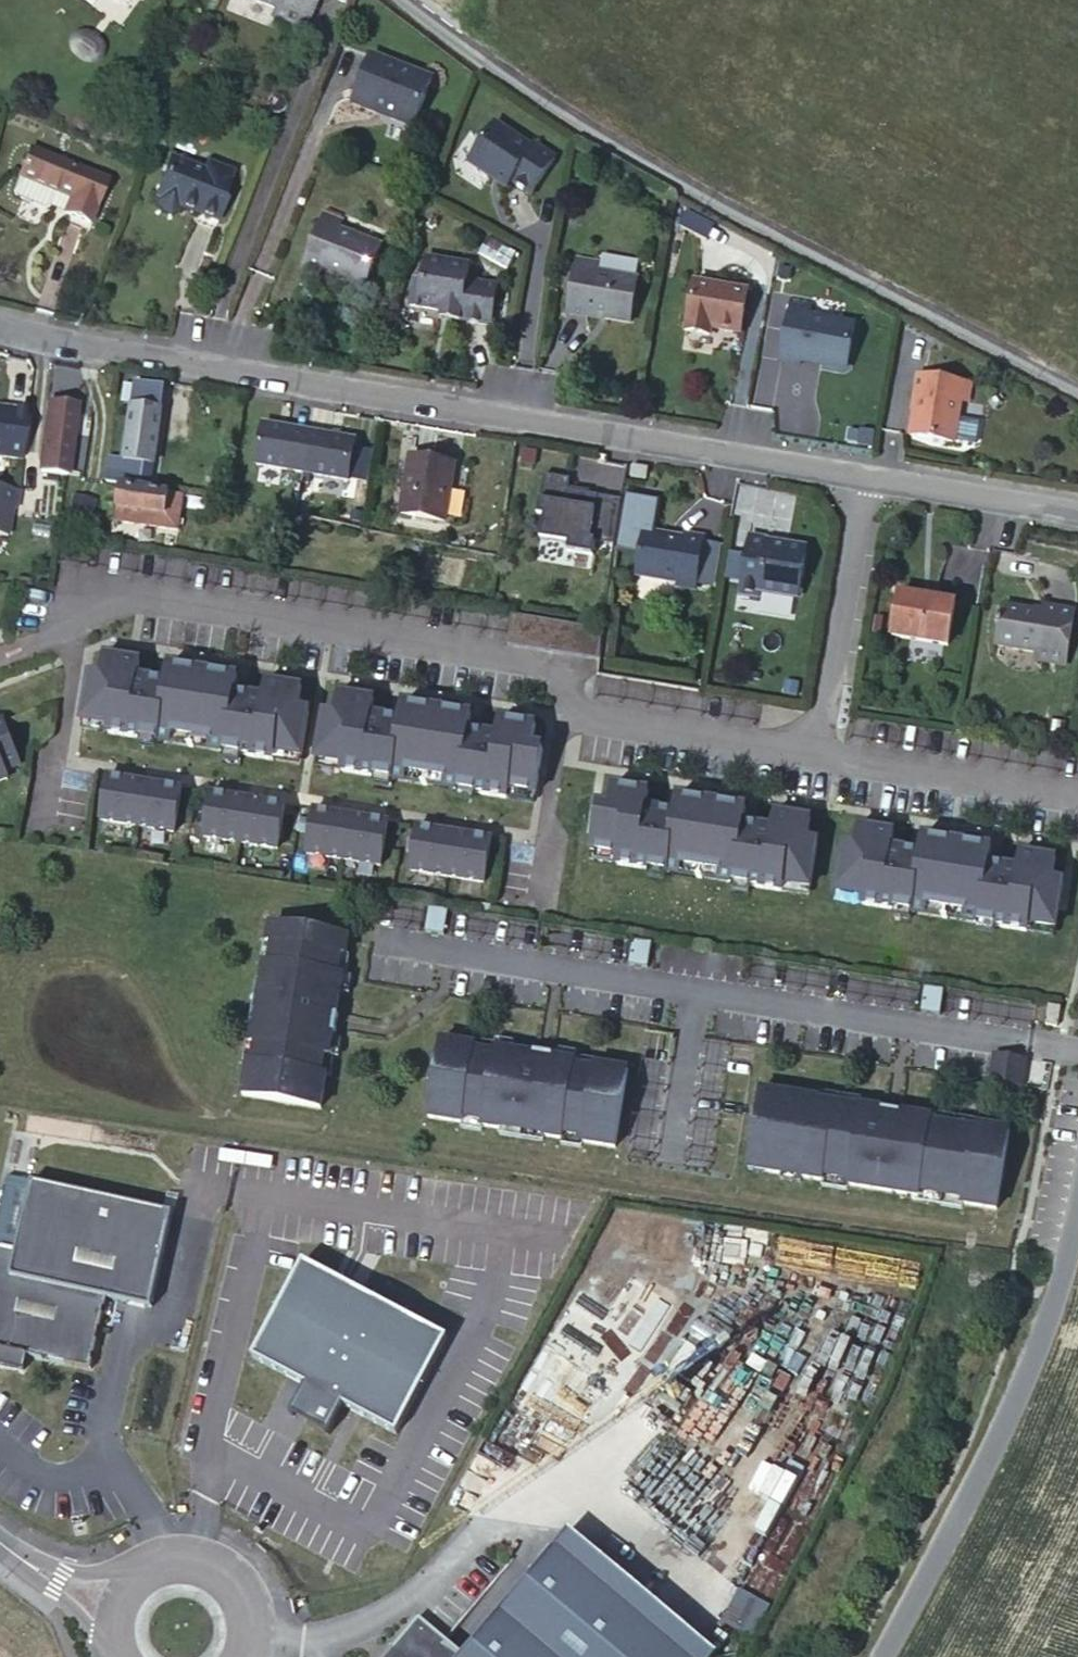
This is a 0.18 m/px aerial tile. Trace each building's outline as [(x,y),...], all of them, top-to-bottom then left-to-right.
[(273,12),(279,14),(276,21),(304,32),(315,0),(241,0),(273,12)] [(279,14),(273,12),(271,19),(276,21),(279,14)] [(332,87),(354,96),(356,90),(371,97),(369,102),(391,110),(409,61),(350,38),(332,87)] [(356,90),(354,96),(369,102),(371,97),(356,90)] [(473,161),(492,171),(494,168),(502,173),(499,176),(508,181),(512,174),(533,186),(555,149),(534,137),(531,140),(493,117),(470,153),(473,161)] [(31,150),(20,176),(57,192),(71,197),(65,214),(90,224),(107,181),(31,150)] [(197,179),(164,166),(148,206),(150,208),(149,211),(151,219),(164,224),(171,220),(173,216),(210,231),(218,212),(215,211),(227,181),(200,171),(197,179)] [(57,192),(20,176),(13,192),(16,199),(45,211),(51,208),(57,192)] [(57,192),(51,208),(65,214),(71,197),(57,192)] [(337,222),(321,215),(301,266),(318,273),(320,266),(361,282),(375,244),(335,228),(337,222)] [(399,308),(432,315),(443,316),(442,321),(480,328),(487,287),(457,282),(460,267),(417,260),(413,284),(404,283),(399,308)] [(589,264),(569,261),(561,313),(622,324),(629,281),(588,273),(589,264)] [(752,295),(688,283),(679,331),(703,336),(704,329),(744,337),(752,295)] [(809,295),(788,291),(778,350),(799,354),(800,347),(818,351),(821,356),(841,358),(845,355),(852,315),(807,306),(809,295)] [(950,389),(957,389),(960,373),(911,364),(901,424),(943,431),(943,428),(965,432),(968,411),(948,407),(950,389)] [(136,383),(124,460),(154,465),(164,388),(136,383)] [(48,403),(40,472),(66,477),(75,407),(48,403)] [(30,414),(12,412),(12,414),(0,413),(0,458),(23,461),(30,414)] [(257,465),(303,472),(309,432),(264,424),(257,465)] [(309,432),(303,472),(347,481),(355,440),(309,432)] [(154,465),(124,460),(110,458),(105,484),(119,486),(150,491),(154,465)] [(455,465),(409,458),(401,516),(446,523),(455,465)] [(656,468),(640,466),(639,475),(654,477),(656,468)] [(569,479),(545,475),(539,515),(545,515),(541,538),(570,543),(569,550),(594,554),(596,540),(615,544),(621,498),(568,490),(569,479)] [(150,491),(119,486),(116,506),(117,507),(115,515),(182,527),(187,498),(150,491)] [(630,486),(621,540),(642,543),(639,565),(681,572),(681,575),(697,579),(705,526),(688,524),(688,528),(655,522),(660,491),(630,486)] [(0,488),(0,536),(7,537),(12,509),(16,510),(20,492),(0,488)] [(65,518),(84,525),(94,499),(74,492),(65,518)] [(220,507),(217,517),(230,521),(233,511),(220,507)] [(727,529),(705,526),(697,579),(718,582),(727,529)] [(776,545),(776,543),(767,540),(767,537),(748,534),(745,554),(739,581),(737,592),(756,596),(756,591),(794,599),(803,547),(783,543),(782,546),(776,545)] [(739,581),(745,554),(728,551),(723,578),(739,581)] [(930,601),(920,599),(898,595),(891,639),(948,649),(954,605),(930,601)] [(1062,667),(1071,613),(1041,608),(1039,616),(1000,609),(993,648),(1027,654),(1026,661),(1062,667)] [(301,688),(267,681),(264,698),(236,694),(238,677),(169,666),(167,684),(137,678),(139,662),(105,656),(101,679),(90,677),(81,731),(142,740),(140,748),(157,751),(158,743),(223,753),(223,762),(241,765),(242,756),(300,767),(307,713),(298,710),(301,688)] [(534,726),(500,719),(497,736),(469,732),(471,715),(402,704),(400,722),(370,716),(372,700),(338,694),(334,717),(323,714),(314,769),(375,778),(373,786),(390,788),(391,781),(456,791),(456,800),(474,803),(475,794),(533,805),(540,750),(531,748),(534,726)] [(2,720),(0,721),(0,781),(8,778),(6,771),(19,765),(2,720)] [(182,788),(108,776),(102,820),(175,834),(182,788)] [(810,818),(776,811),(773,828),(745,823),(747,806),(678,796),(676,813),(645,807),(648,791),(614,786),(610,808),(599,806),(590,861),(651,870),(649,877),(666,880),(667,873),(732,883),(732,891),(750,894),(751,886),(809,897),(816,842),(807,840),(810,818)] [(284,804),(211,792),(204,836),(277,850),(284,804)] [(387,820),(313,807),(306,852),(380,865),(387,820)] [(492,838),(418,826),(411,870),(485,884),(492,838)] [(1054,859),(1020,852),(1018,869),(989,864),(992,847),(922,837),(921,854),(890,848),(893,832),(859,827),(855,849),(844,847),(835,902),(895,911),(893,918),(910,921),(911,914),(977,924),(976,932),(994,935),(995,927),(1054,938),(1061,883),(1051,881),(1054,859)] [(447,909),(429,906),(425,933),(443,936),(447,909)] [(338,1015),(335,1015),(339,993),(342,974),(336,973),(339,954),(345,955),(345,954),(348,937),(271,925),(268,942),(268,943),(273,944),(270,963),(264,962),(264,963),(261,981),(261,982),(266,982),(259,1024),(254,1023),(254,1024),(251,1043),(256,1044),(253,1063),(248,1062),(243,1096),(320,1109),(326,1075),(321,1074),(324,1055),(329,1056),(332,1038),(333,1033),(335,1033),(338,1015)] [(626,938),(543,925),(539,952),(622,965),(626,938)] [(650,942),(633,939),(629,966),(647,969),(650,942)] [(268,942),(263,941),(259,962),(264,963),(264,962),(270,963),(273,944),(268,943),(268,942)] [(350,955),(345,954),(345,955),(339,954),(336,973),(342,974),(339,993),(349,995),(352,976),(347,975),(350,955)] [(261,981),(256,980),(249,1024),(254,1024),(254,1023),(259,1024),(266,982),(261,982),(261,981)] [(943,989),(925,986),(921,1013),(939,1015),(943,989)] [(1032,1003),(949,990),(946,1017),(1028,1031),(1032,1003)] [(1045,1025),(1057,1027),(1060,1008),(1049,1006),(1045,1025)] [(332,1038),(329,1056),(324,1055),(321,1074),(326,1075),(331,1076),(334,1057),(339,1058),(342,1039),(332,1038)] [(514,1042),(495,1038),(495,1044),(475,1040),(474,1046),(475,1046),(475,1051),(493,1054),(494,1049),(512,1052),(514,1042)] [(441,1040),(428,1118),(462,1123),(463,1124),(463,1118),(482,1121),(481,1127),(501,1130),(502,1125),(543,1131),(543,1137),(544,1137),(562,1140),(563,1140),(564,1135),(582,1138),(581,1143),(582,1143),(615,1149),(627,1070),(594,1065),(593,1065),(593,1070),(575,1067),(575,1062),(557,1059),(552,1058),(553,1056),(534,1053),(534,1055),(512,1052),(494,1049),(493,1054),(475,1051),(475,1046),(474,1046),(441,1040)] [(727,1045),(701,1041),(682,1167),(708,1171),(727,1045)] [(251,1043),(246,1042),(243,1062),(248,1062),(253,1063),(256,1044),(251,1043)] [(593,1065),(594,1065),(595,1060),(576,1057),(577,1052),(558,1049),(557,1059),(575,1062),(575,1067),(593,1070),(593,1065)] [(990,1081),(1020,1086),(1025,1059),(995,1054),(990,1081)] [(818,1099),(760,1090),(749,1160),(768,1163),(766,1173),(780,1175),(781,1175),(782,1170),(800,1173),(800,1178),(801,1178),(821,1182),(823,1182),(823,1177),(847,1181),(846,1186),(847,1186),(918,1197),(919,1198),(920,1193),(962,1199),(961,1204),(962,1204),(996,1210),(1009,1130),(975,1125),(974,1124),(973,1130),(931,1123),(932,1118),(931,1118),(861,1106),(860,1106),(860,1108),(819,1102),(819,1100),(818,1099)] [(819,1102),(860,1108),(860,1106),(861,1106),(863,1099),(819,1092),(818,1099),(819,1100),(819,1102)] [(932,1118),(931,1123),(973,1130),(974,1124),(975,1125),(976,1120),(932,1113),(931,1118),(932,1118)] [(463,1118),(463,1124),(462,1123),(461,1128),(481,1132),(482,1127),(481,1127),(482,1121),(463,1118)] [(543,1131),(502,1125),(501,1130),(500,1130),(499,1135),(543,1142),(544,1137),(543,1137),(543,1131)] [(564,1135),(563,1140),(562,1140),(561,1145),(581,1148),(582,1143),(581,1143),(582,1138),(564,1135)] [(766,1173),(768,1163),(749,1160),(747,1169),(766,1173)] [(800,1178),(800,1173),(782,1170),(781,1175),(780,1175),(780,1180),(800,1183),(801,1178),(800,1178)] [(823,1177),(823,1182),(821,1182),(821,1187),(846,1190),(847,1186),(846,1186),(847,1181),(823,1177)] [(19,1366),(22,1352),(91,1367),(107,1296),(151,1306),(172,1210),(31,1179),(16,1248),(0,1244),(0,1362),(19,1366)] [(962,1199),(920,1193),(919,1198),(918,1197),(917,1202),(961,1209),(962,1204),(961,1204),(962,1199)] [(304,1261),(252,1357),(273,1368),(257,1400),(260,1402),(263,1397),(274,1403),(304,1419),(331,1433),(328,1438),(332,1440),(347,1411),(351,1413),(359,1417),(400,1439),(452,1340),(362,1292),(332,1276),(304,1261)] [(760,1360),(751,1375),(757,1378),(748,1392),(787,1415),(804,1385),(760,1360)] [(463,1656),(418,1619),(387,1656),(686,1656),(554,1548),(569,1531),(568,1530),(463,1656)] [(716,1653),(569,1531),(554,1548),(686,1656),(712,1656),(716,1653)] [(721,1628),(753,1644),(771,1609),(739,1593),(721,1628)]
